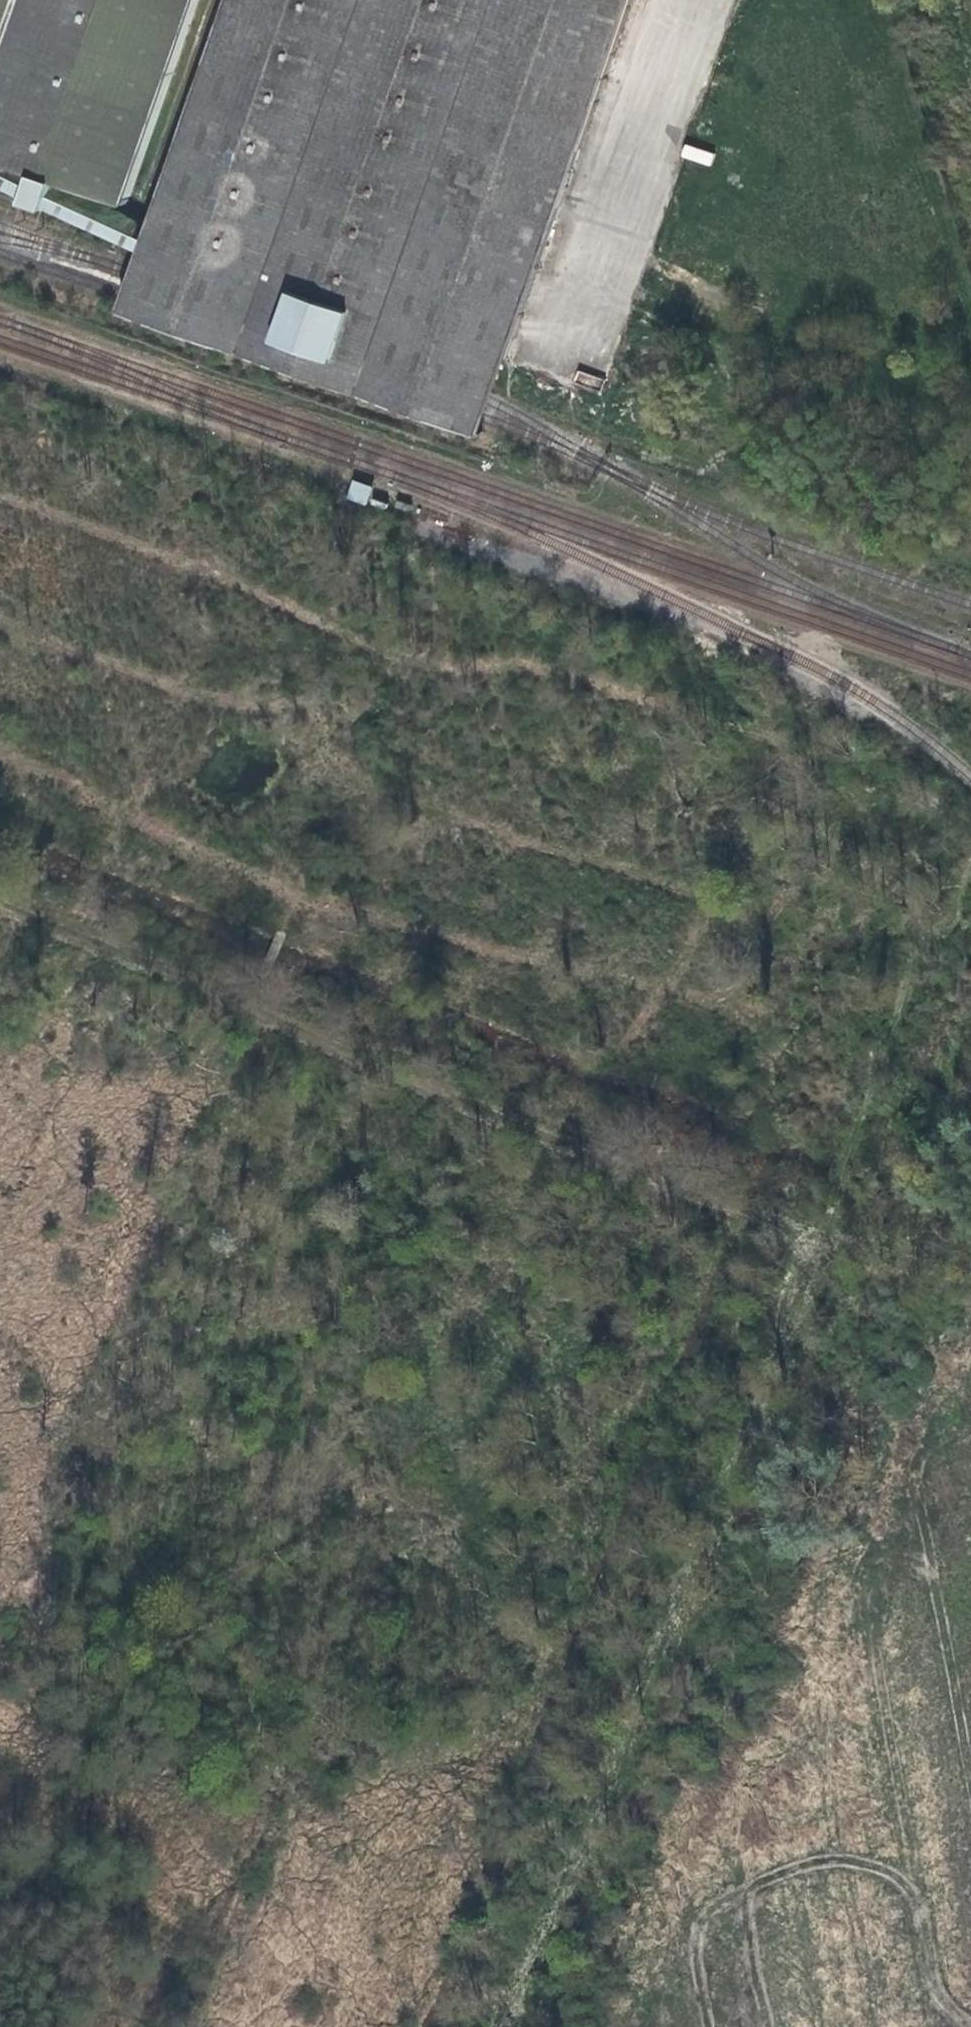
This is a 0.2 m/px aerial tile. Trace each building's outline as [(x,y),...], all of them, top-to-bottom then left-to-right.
[(139,232),(214,0),(0,0),(0,179),(139,232)] [(115,309),(467,436),(632,0),(214,0),(115,309)] [(684,144),(680,157),(710,166),(714,153),(684,144)] [(578,369),(574,382),(598,391),(603,379),(578,369)] [(351,480),(345,498),(365,505),(371,486),(351,480)]
